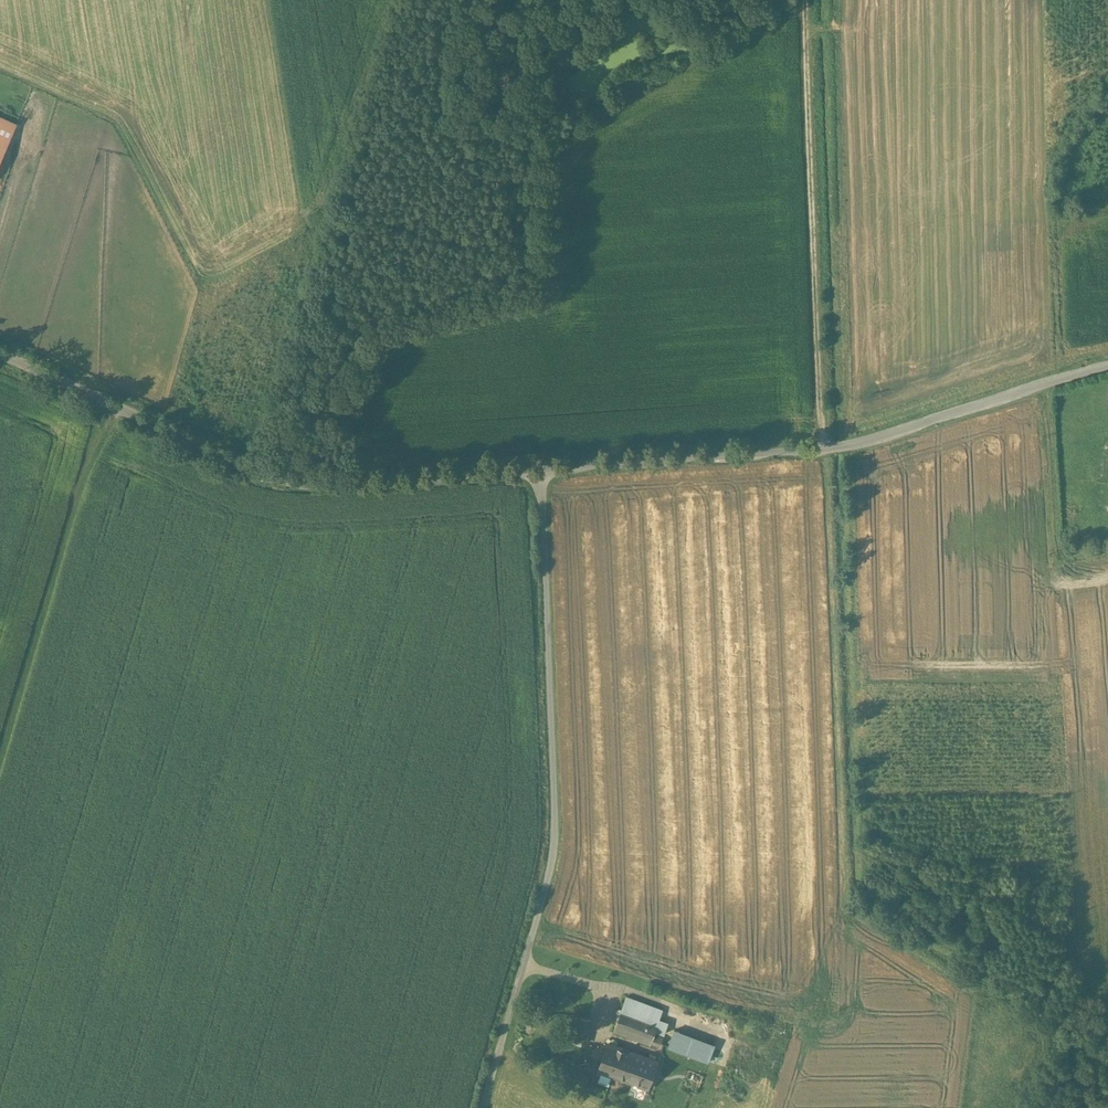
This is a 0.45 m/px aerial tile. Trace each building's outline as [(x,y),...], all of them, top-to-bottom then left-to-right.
[(0,116),(0,158),(16,123),(0,116)] [(662,1009),(627,996),(623,1009),(658,1022),(662,1009)] [(538,1005),(525,1002),(521,1017),(534,1021),(538,1005)] [(658,1022),(623,1009),(620,1017),(618,1024),(616,1030),(650,1043),(658,1022)] [(589,1020),(577,1017),(572,1041),(585,1043),(589,1020)] [(667,1047),(708,1061),(714,1042),(673,1029),(667,1047)] [(616,1046),(609,1044),(600,1070),(625,1079),(635,1053),(616,1046)] [(583,1052),(569,1049),(568,1057),(581,1059),(583,1052)] [(657,1061),(635,1053),(625,1079),(647,1087),(657,1061)]
